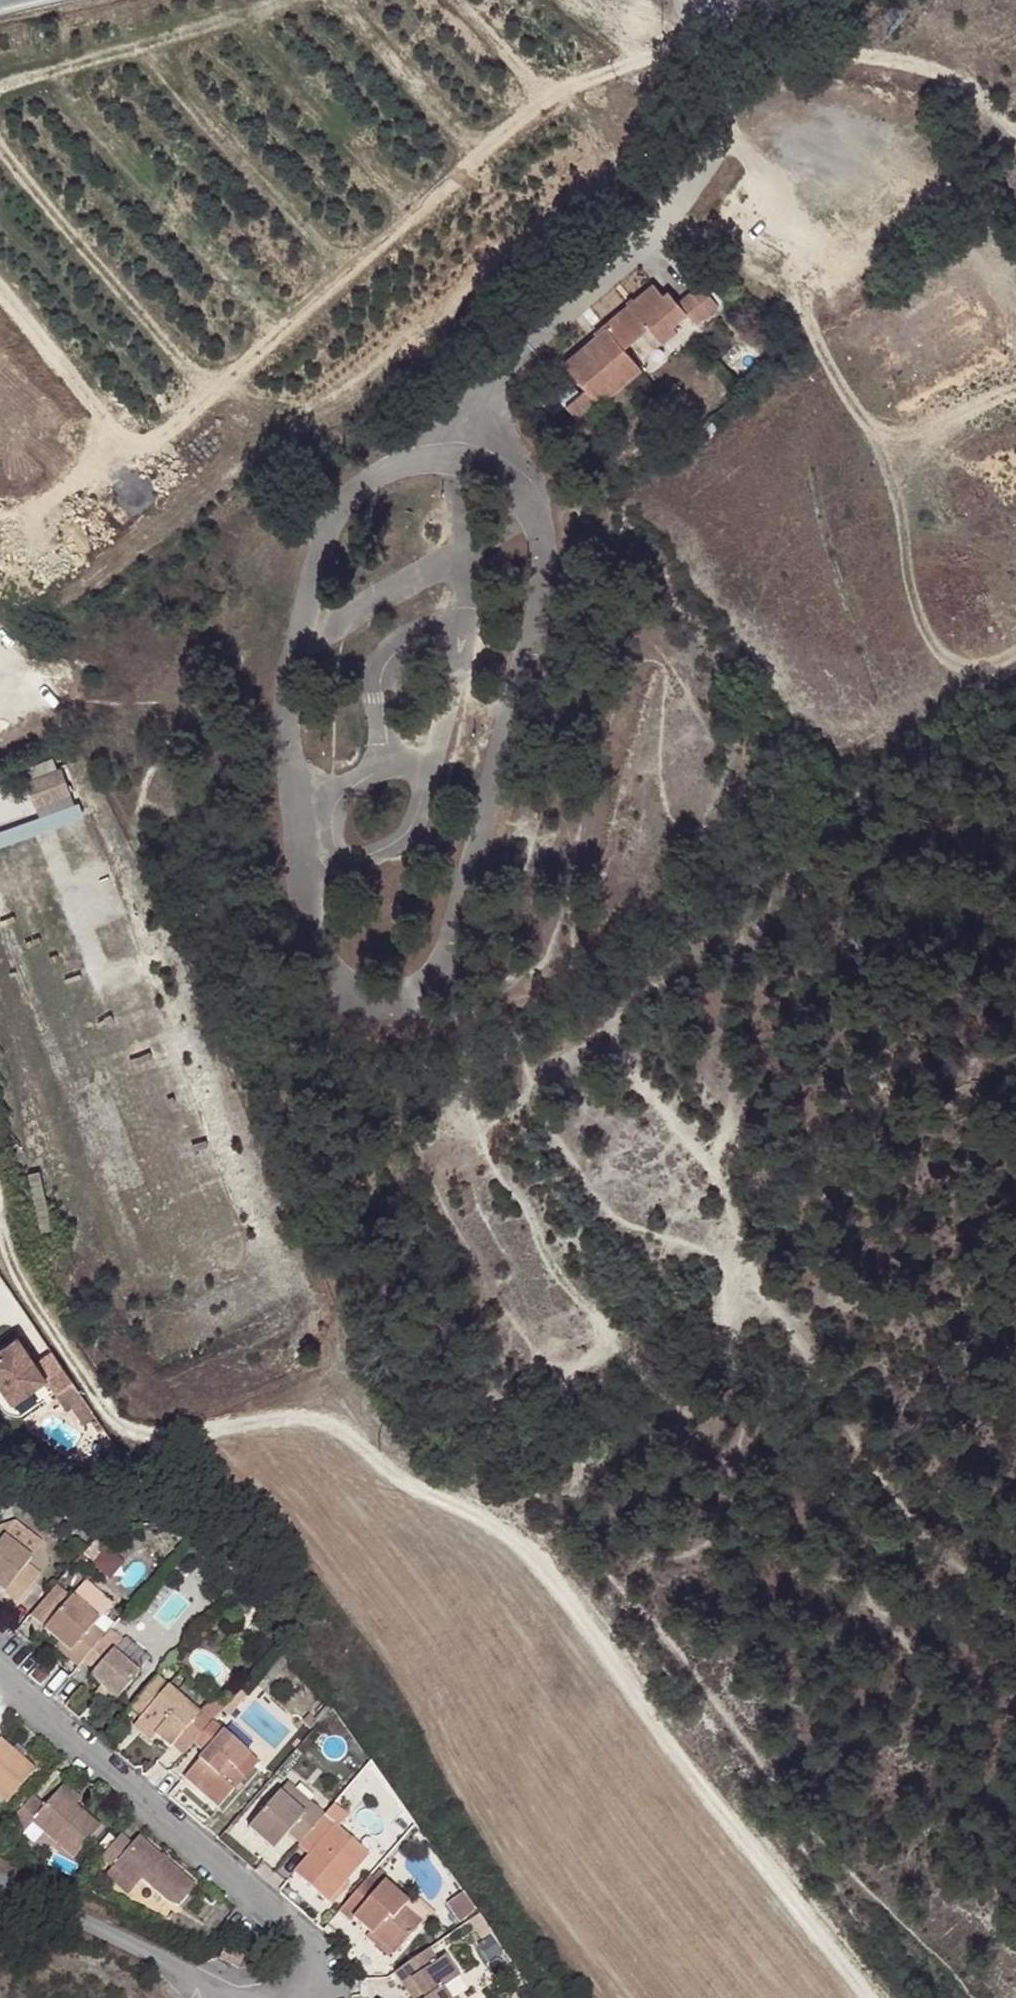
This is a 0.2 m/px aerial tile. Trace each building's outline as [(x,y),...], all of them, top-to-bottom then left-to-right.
[(686,315),(709,295),(690,276),(670,293),(663,285),(655,292),(642,279),(553,358),(590,399),(634,360),(619,343),(643,320),(653,332),(665,322),(662,318),(674,306),(686,315)] [(647,328),(637,343),(653,355),(664,340),(647,328)] [(53,753),(19,766),(28,790),(62,776),(53,753)] [(0,1343),(0,1391),(6,1400),(39,1378),(60,1410),(65,1406),(76,1424),(88,1415),(45,1352),(29,1363),(11,1336),(0,1343)] [(29,1528),(18,1538),(44,1564),(54,1554),(29,1528)] [(5,1583),(26,1602),(31,1597),(43,1584),(34,1575),(44,1564),(18,1538),(3,1555),(0,1558),(0,1587),(5,1583)] [(95,1585),(80,1602),(107,1625),(109,1622),(122,1608),(95,1585)] [(107,1625),(80,1602),(52,1631),(67,1645),(81,1657),(77,1663),(87,1672),(92,1666),(119,1634),(126,1626),(122,1623),(116,1628),(109,1622),(107,1625)] [(122,1701),(148,1674),(121,1651),(129,1642),(119,1634),(92,1666),(99,1673),(95,1678),(122,1701)] [(63,1651),(77,1663),(81,1657),(67,1645),(63,1651)] [(207,1721),(163,1683),(138,1712),(151,1724),(148,1727),(160,1739),(177,1753),(179,1751),(191,1761),(199,1752),(206,1745),(217,1731),(220,1728),(231,1716),(220,1706),(207,1721)] [(160,1739),(148,1727),(142,1734),(154,1746),(160,1739)] [(220,1728),(217,1731),(206,1745),(218,1756),(211,1763),(192,1786),(225,1814),(254,1782),(264,1770),(256,1762),(251,1757),(238,1745),(220,1728)] [(249,1734),(238,1745),(251,1757),(262,1746),(249,1734)] [(206,1745),(199,1752),(211,1763),(218,1756),(206,1745)] [(0,1749),(0,1796),(15,1808),(42,1776),(30,1765),(20,1756),(8,1746),(3,1752),(0,1749)] [(25,1751),(20,1756),(30,1765),(34,1760),(25,1751)] [(309,1820),(319,1810),(295,1788),(287,1798),(309,1820)] [(70,1789),(63,1796),(80,1809),(86,1803),(70,1789)] [(52,1810),(39,1799),(16,1826),(30,1838),(37,1830),(77,1865),(106,1834),(80,1809),(63,1796),(52,1810)] [(312,1843),(331,1821),(319,1810),(309,1820),(287,1798),(255,1836),(279,1857),(294,1839),(300,1832),(312,1843)] [(356,1823),(342,1810),(331,1821),(345,1834),(356,1823)] [(345,1834),(331,1821),(312,1843),(306,1849),(305,1851),(314,1859),(297,1880),(331,1910),(374,1861),(345,1834)] [(312,1843),(300,1832),(294,1839),(306,1849),(312,1843)] [(137,1852),(125,1842),(107,1863),(117,1874),(141,1894),(147,1889),(167,1909),(181,1916),(200,1894),(145,1845),(137,1852)] [(141,1894),(117,1874),(112,1881),(133,1901),(141,1894)] [(370,1890),(342,1922),(353,1931),(356,1927),(376,1945),(396,1961),(421,1934),(408,1923),(414,1915),(411,1912),(387,1891),(379,1899),(370,1890)] [(408,1923),(421,1934),(423,1931),(428,1935),(438,1923),(417,1904),(411,1912),(414,1915),(408,1923)] [(466,1913),(461,1908),(453,1913),(458,1919),(466,1913)] [(493,1940),(481,1923),(471,1930),(483,1947),(493,1940)] [(396,1961),(376,1945),(372,1951),(391,1967),(396,1961)] [(245,1955),(225,1946),(220,1957),(240,1966),(245,1955)] [(432,1954),(396,1981),(409,1997),(448,1997),(445,1994),(463,1980),(448,1958),(439,1964),(432,1954)] [(463,1980),(445,1994),(448,1997),(469,1997),(473,1995),(463,1980)]
